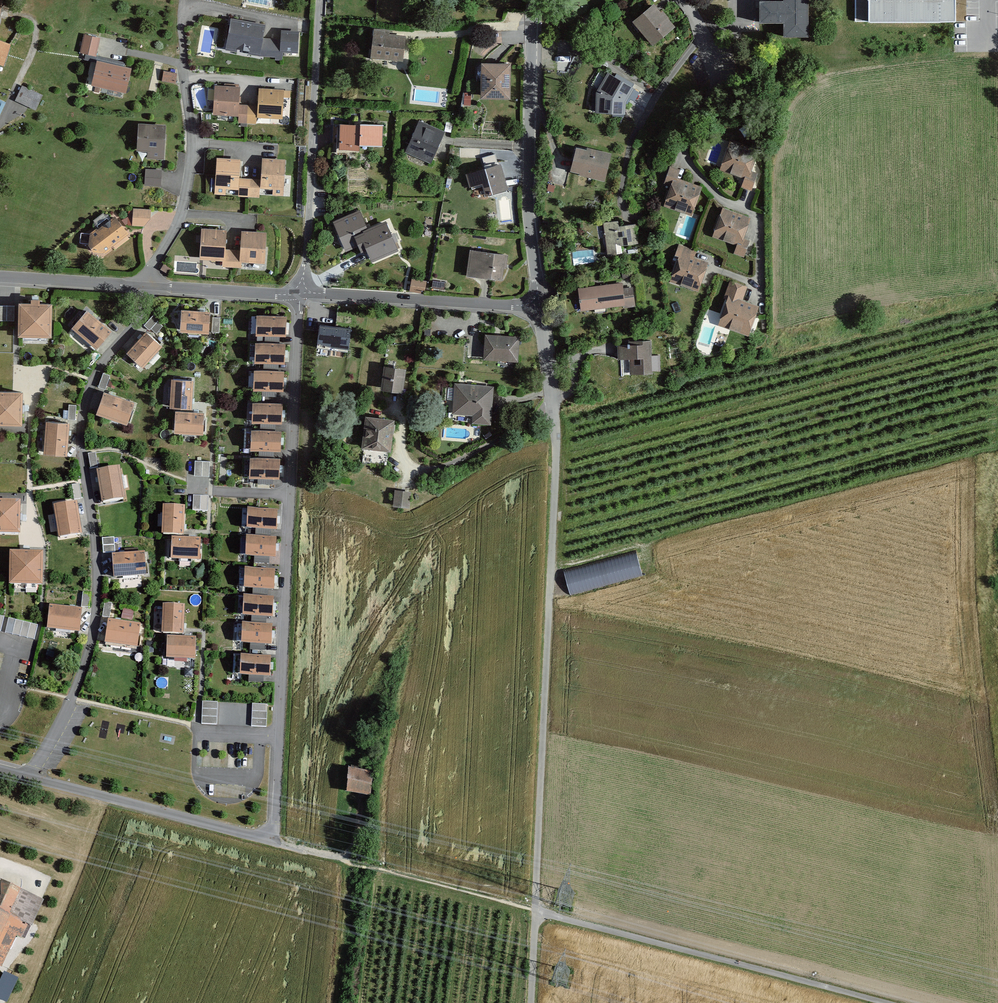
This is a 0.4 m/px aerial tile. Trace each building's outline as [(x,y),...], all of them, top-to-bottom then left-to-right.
[(782,5),(760,5),(760,24),(784,24),(784,38),(807,38),(807,0),(782,0),(782,5)] [(855,20),(869,21),(869,24),(955,25),(955,0),(856,0),(855,20)] [(669,29),(650,9),(631,26),(650,47),(669,29)] [(262,27),(230,21),(225,50),(257,56),(281,58),(281,53),(297,52),(297,32),(281,32),(281,40),(261,40),(262,27)] [(85,33),(82,50),(95,53),(99,37),(85,33)] [(388,34),(374,33),(372,61),(401,64),(404,39),(387,38),(388,34)] [(95,62),(91,81),(124,89),(129,70),(95,62)] [(507,66),(479,66),(479,97),(506,98),(507,66)] [(166,68),(164,79),(177,81),(179,73),(166,68)] [(628,91),(599,73),(591,88),(599,92),(595,98),(596,117),(622,116),(621,105),(628,91)] [(42,95),(23,87),(18,100),(36,108),(42,95)] [(240,88),(216,87),(214,112),(240,114),(240,121),(255,122),(255,115),(282,116),(283,91),(261,90),(260,107),(239,106),(240,88)] [(383,124),(341,121),(339,145),(359,147),(360,141),(382,142),(383,124)] [(443,131),(421,121),(409,149),(431,159),(443,131)] [(167,124),(139,123),(138,152),(165,153),(167,124)] [(585,148),(575,145),(569,166),(579,169),(578,172),(601,178),(608,151),(586,146),(585,148)] [(755,155),(728,145),(720,166),(745,175),(741,185),(750,188),(755,176),(748,173),(755,155)] [(239,159),(218,158),(217,192),(225,192),(225,184),(240,185),(240,194),(258,194),(259,184),(274,185),(274,193),(283,194),(285,159),(264,158),(263,179),(238,177),(239,159)] [(498,162),(465,171),(468,181),(480,178),(484,192),(505,186),(498,162)] [(147,166),(147,183),(163,184),(164,169),(147,166)] [(677,169),(668,166),(663,181),(669,183),(662,202),(689,211),(698,185),(674,177),(677,169)] [(749,217),(722,207),(713,233),(737,242),(734,251),(743,254),(748,240),(741,238),(749,217)] [(150,209),(134,208),(134,210),(131,210),(131,216),(133,216),(133,224),(144,225),(149,218),(150,209)] [(359,213),(334,224),(347,253),(367,244),(371,243),(367,232),(359,213)] [(126,231),(115,215),(112,217),(111,224),(109,226),(102,225),(90,232),(88,241),(93,249),(104,250),(126,231)] [(615,218),(603,219),(607,253),(615,252),(613,240),(620,239),(620,242),(635,240),(633,222),(615,224),(615,218)] [(387,224),(367,232),(371,243),(367,244),(375,265),(400,255),(387,224)] [(225,230),(203,228),(202,257),(224,258),(223,265),(240,266),(240,259),(263,260),(265,233),(243,231),(242,251),(224,249),(225,230)] [(694,250),(679,245),(676,253),(678,253),(669,278),(696,288),(706,261),(691,256),(694,250)] [(505,253),(470,249),(467,273),(498,277),(500,264),(504,264),(505,253)] [(165,263),(162,267),(171,271),(173,267),(165,263)] [(746,285),(731,280),(717,322),(747,332),(757,305),(741,299),(746,285)] [(620,283),(581,288),(584,308),(623,303),(624,307),(634,306),(631,287),(621,288),(620,283)] [(47,302),(17,301),(17,330),(46,331),(47,302)] [(0,307),(0,321),(14,321),(14,307),(0,307)] [(209,311),(182,309),(181,328),(208,329),(209,311)] [(111,332),(86,310),(73,325),(97,347),(111,332)] [(286,316),(258,314),(257,331),(285,332),(286,316)] [(146,324),(156,332),(163,324),(153,316),(146,324)] [(353,327),(324,323),(322,342),(350,346),(353,327)] [(159,343),(145,331),(128,351),(142,363),(159,343)] [(517,336),(484,334),(483,357),(516,360),(517,336)] [(284,343),(257,342),(256,359),(284,360),(284,343)] [(647,343),(618,344),(618,356),(629,355),(630,371),(649,371),(647,343)] [(406,367),(386,365),(384,386),(403,389),(406,367)] [(283,370),(256,369),(255,386),(282,387),(283,370)] [(111,375),(104,373),(99,386),(106,389),(111,375)] [(190,379),(172,378),(171,405),(189,406),(190,379)] [(490,386),(453,384),(451,411),(472,412),(472,420),(487,421),(490,386)] [(0,391),(0,420),(17,420),(18,391),(0,391)] [(133,402),(105,392),(98,410),(126,421),(133,402)] [(282,403),(255,402),(254,419),(281,420),(282,403)] [(69,404),(67,417),(75,418),(77,405),(69,404)] [(203,413),(176,411),(175,430),(202,431),(203,413)] [(393,419),(367,416),(364,445),(390,447),(393,419)] [(67,423),(47,422),(45,451),(64,452),(67,423)] [(280,431),(253,430),(252,447),(280,448),(280,431)] [(96,455),(89,456),(91,470),(98,469),(96,455)] [(279,459),(252,458),(251,474),(278,475),(279,459)] [(211,461),(196,460),(196,475),(210,475),(211,461)] [(118,468),(98,472),(103,501),(123,498),(118,468)] [(408,492),(396,491),(395,505),(407,506),(408,492)] [(209,496),(194,495),(194,509),(208,510),(209,496)] [(0,503),(0,531),(14,532),(15,503),(0,503)] [(74,504),(55,507),(60,537),(79,534),(74,504)] [(183,508),(165,507),(163,534),(182,534),(183,508)] [(276,512),(249,511),(248,527),(275,529),(276,512)] [(114,538),(103,539),(104,553),(115,553),(114,538)] [(200,541),(173,539),(172,558),(199,559),(200,541)] [(275,540),(248,539),(247,555),(274,557),(275,540)] [(636,553),(562,569),(568,593),(641,577),(636,553)] [(143,554),(114,556),(115,576),(144,574),(143,554)] [(37,555),(7,555),(7,584),(36,584),(37,555)] [(274,572),(246,571),(245,588),(273,589),(274,572)] [(92,594),(83,593),(82,608),(91,608),(92,594)] [(272,600),(245,598),(244,615),(271,616),(272,600)] [(113,604),(105,603),(103,617),(111,618),(113,604)] [(183,607),(164,607),(163,633),(182,634),(183,607)] [(80,611),(50,609),(48,628),(78,631),(80,611)] [(37,626),(9,619),(6,633),(34,640),(37,626)] [(138,627),(109,623),(107,642),(135,646),(138,627)] [(271,628),(244,626),(243,643),(270,644),(271,628)] [(195,641),(168,640),(167,657),(194,658),(195,641)] [(272,664),(243,663),(243,681),(272,682),(272,664)] [(205,700),(204,722),(219,723),(220,701),(205,700)] [(255,702),(254,725),(269,725),(270,703),(255,702)] [(373,796),(377,771),(354,768),(350,792),(373,796)] [(42,899),(8,883),(0,900),(0,987),(42,899)]
